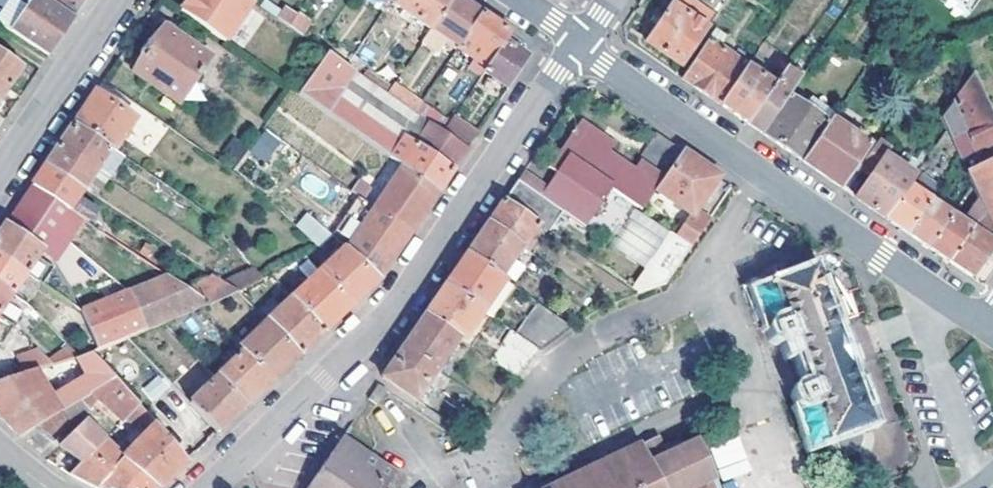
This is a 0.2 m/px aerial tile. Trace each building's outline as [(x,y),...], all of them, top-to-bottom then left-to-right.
[(48,56),(85,0),(55,0),(52,5),(45,0),(30,0),(26,6),(17,0),(8,0),(0,12),(0,24),(48,56)] [(226,44),(254,4),(248,0),(190,0),(181,13),(226,44)] [(391,2),(391,3),(432,31),(434,29),(453,0),(393,0),(391,2)] [(460,47),(482,15),(459,0),(453,0),(434,29),(460,47)] [(715,17),(690,0),(674,0),(645,42),(681,66),(715,17)] [(951,11),(954,19),(960,17),(965,20),(980,0),(935,0),(951,11)] [(289,29),(297,17),(285,9),(278,21),(289,29)] [(297,17),(289,29),(301,37),(309,24),(298,15),(297,17)] [(458,49),(487,71),(505,45),(511,35),(482,15),(460,47),(458,49)] [(209,58),(164,27),(155,40),(146,42),(140,51),(142,59),(133,72),(179,103),(209,58)] [(745,68),(716,48),(723,39),(712,31),(680,78),(719,105),(745,68)] [(505,45),(487,71),(486,73),(508,89),(528,60),(505,45)] [(0,52),(0,83),(7,88),(21,67),(0,52)] [(300,96),(389,158),(404,137),(416,145),(452,170),(466,150),(443,134),(414,114),(388,96),(346,68),(328,55),(300,96)] [(786,66),(771,87),(745,123),(760,134),(786,97),(801,75),(786,66)] [(745,123),(771,87),(745,68),(719,105),(745,123)] [(975,154),(992,146),(992,122),(971,74),(940,117),(945,128),(949,136),(964,129),(975,154)] [(75,124),(111,149),(113,151),(134,120),(96,94),(75,124)] [(760,134),(802,162),(827,124),(806,110),(786,97),(760,134)] [(806,110),(827,124),(830,121),(833,116),(812,102),(806,110)] [(827,124),(802,162),(838,187),(866,145),(830,121),(827,124)] [(474,139),(451,123),(443,134),(466,150),(474,139)] [(641,180),(638,178),(639,176),(635,172),(633,174),(630,172),(631,171),(624,166),(623,168),(620,166),(621,164),(612,157),(610,160),(603,154),(604,151),(592,142),(595,137),(575,123),(563,142),(572,148),(565,157),(556,152),(544,168),(553,174),(538,196),(562,213),(585,228),(610,191),(642,211),(655,192),(658,188),(643,179),(641,180)] [(60,145),(97,170),(111,149),(75,124),(60,145)] [(250,155),(269,163),(280,137),(261,130),(250,155)] [(662,182),(682,152),(656,135),(636,163),(662,182)] [(219,159),(235,169),(248,147),(232,137),(219,159)] [(401,166),(416,145),(404,137),(389,158),(401,166)] [(607,144),(595,137),(592,142),(604,151),(607,144)] [(556,152),(565,157),(572,148),(563,142),(556,152)] [(854,198),(883,218),(906,185),(912,176),(883,156),(887,150),(875,142),(859,165),(871,173),(854,198)] [(97,170),(60,145),(47,165),(83,191),(97,170)] [(452,170),(416,145),(401,166),(403,168),(437,191),(452,170)] [(697,210),(719,177),(682,152),(662,182),(658,188),(655,192),(692,216),(639,295),(666,285),(710,219),(697,210)] [(967,175),(966,176),(970,186),(982,212),(991,231),(992,231),(992,163),(967,175)] [(32,186),(74,215),(85,223),(87,224),(95,213),(76,200),(83,191),(47,165),(32,186)] [(403,168),(375,208),(408,234),(437,191),(403,168)] [(562,213),(538,196),(517,181),(504,200),(537,223),(549,231),(562,213)] [(906,234),(929,201),(906,185),(883,218),(906,234)] [(0,232),(0,257),(25,274),(40,251),(46,255),(74,215),(32,186),(0,232)] [(488,223),(521,247),(527,251),(533,241),(528,237),(537,223),(504,200),(488,223)] [(929,201),(906,234),(927,248),(950,215),(929,201)] [(375,208),(346,249),(346,250),(376,281),(408,234),(375,208)] [(319,247),(332,233),(307,212),(295,225),(319,247)] [(947,262),(970,277),(992,244),(990,243),(992,239),(992,231),(991,231),(982,212),(970,228),(947,262)] [(85,223),(74,215),(46,255),(40,251),(39,252),(56,264),(85,223)] [(950,215),(927,248),(947,262),(970,228),(950,215)] [(499,278),(521,247),(488,223),(465,255),(499,278)] [(346,250),(321,273),(351,305),(376,281),(346,250)] [(499,278),(465,255),(445,286),(482,312),(504,282),(499,278)] [(0,257),(0,287),(10,294),(25,274),(0,257)] [(787,280),(785,272),(782,265),(765,272),(767,279),(770,286),(779,283),(787,280)] [(255,270),(222,286),(235,295),(239,293),(265,283),(263,280),(255,270)] [(840,343),(837,334),(819,287),(813,270),(787,280),(779,283),(770,286),(754,292),(768,329),(772,328),(770,332),(774,339),(780,342),(789,338),(797,359),(803,375),(807,386),(798,389),(794,398),(797,404),(801,405),(796,408),(810,446),(839,435),(870,423),(849,367),(843,350),(840,343)] [(351,305),(321,273),(293,299),(323,332),(351,305)] [(100,349),(129,339),(165,324),(202,309),(208,306),(183,290),(167,278),(83,312),(100,349)] [(211,278),(183,290),(208,306),(235,295),(222,286),(211,278)] [(482,312),(445,286),(423,317),(456,340),(460,342),(482,312)] [(10,294),(0,287),(0,309),(10,294)] [(323,332),(293,299),(267,323),(298,355),(323,332)] [(538,304),(515,334),(541,351),(573,328),(538,304)] [(445,355),(456,340),(423,317),(402,347),(435,369),(445,355)] [(243,352),(271,382),(298,355),(267,323),(239,348),(243,352)] [(541,351),(515,334),(511,331),(490,362),(514,379),(541,351)] [(852,366),(839,333),(837,334),(840,343),(843,350),(846,358),(849,367),(852,366)] [(423,388),(435,369),(402,347),(381,378),(413,401),(423,388)] [(216,378),(244,408),(271,382),(243,352),(216,378)] [(445,355),(435,369),(440,373),(450,358),(445,355)] [(64,410),(81,400),(116,380),(105,367),(54,395),(40,372),(39,370),(0,381),(0,417),(19,437),(36,427),(64,410)] [(190,404),(218,433),(244,408),(216,378),(190,404)] [(116,380),(81,400),(86,406),(89,410),(98,400),(122,421),(126,418),(137,405),(116,380)] [(378,385),(368,399),(378,406),(388,392),(378,385)] [(423,388),(413,401),(419,405),(428,391),(423,388)] [(68,418),(86,406),(81,400),(64,410),(68,418)] [(137,405),(126,418),(136,429),(142,423),(149,417),(137,405)] [(54,442),(71,424),(68,418),(64,410),(36,427),(54,442)] [(87,421),(61,446),(80,463),(105,439),(87,421)] [(124,458),(156,487),(161,487),(187,463),(152,421),(146,428),(149,431),(124,458)] [(699,438),(664,448),(659,438),(640,447),(660,487),(719,487),(699,438)] [(124,458),(105,439),(80,463),(69,475),(95,487),(156,487),(124,458)] [(394,475),(341,439),(307,487),(386,487),(394,475)] [(640,447),(639,445),(550,487),(660,487),(640,447)]
